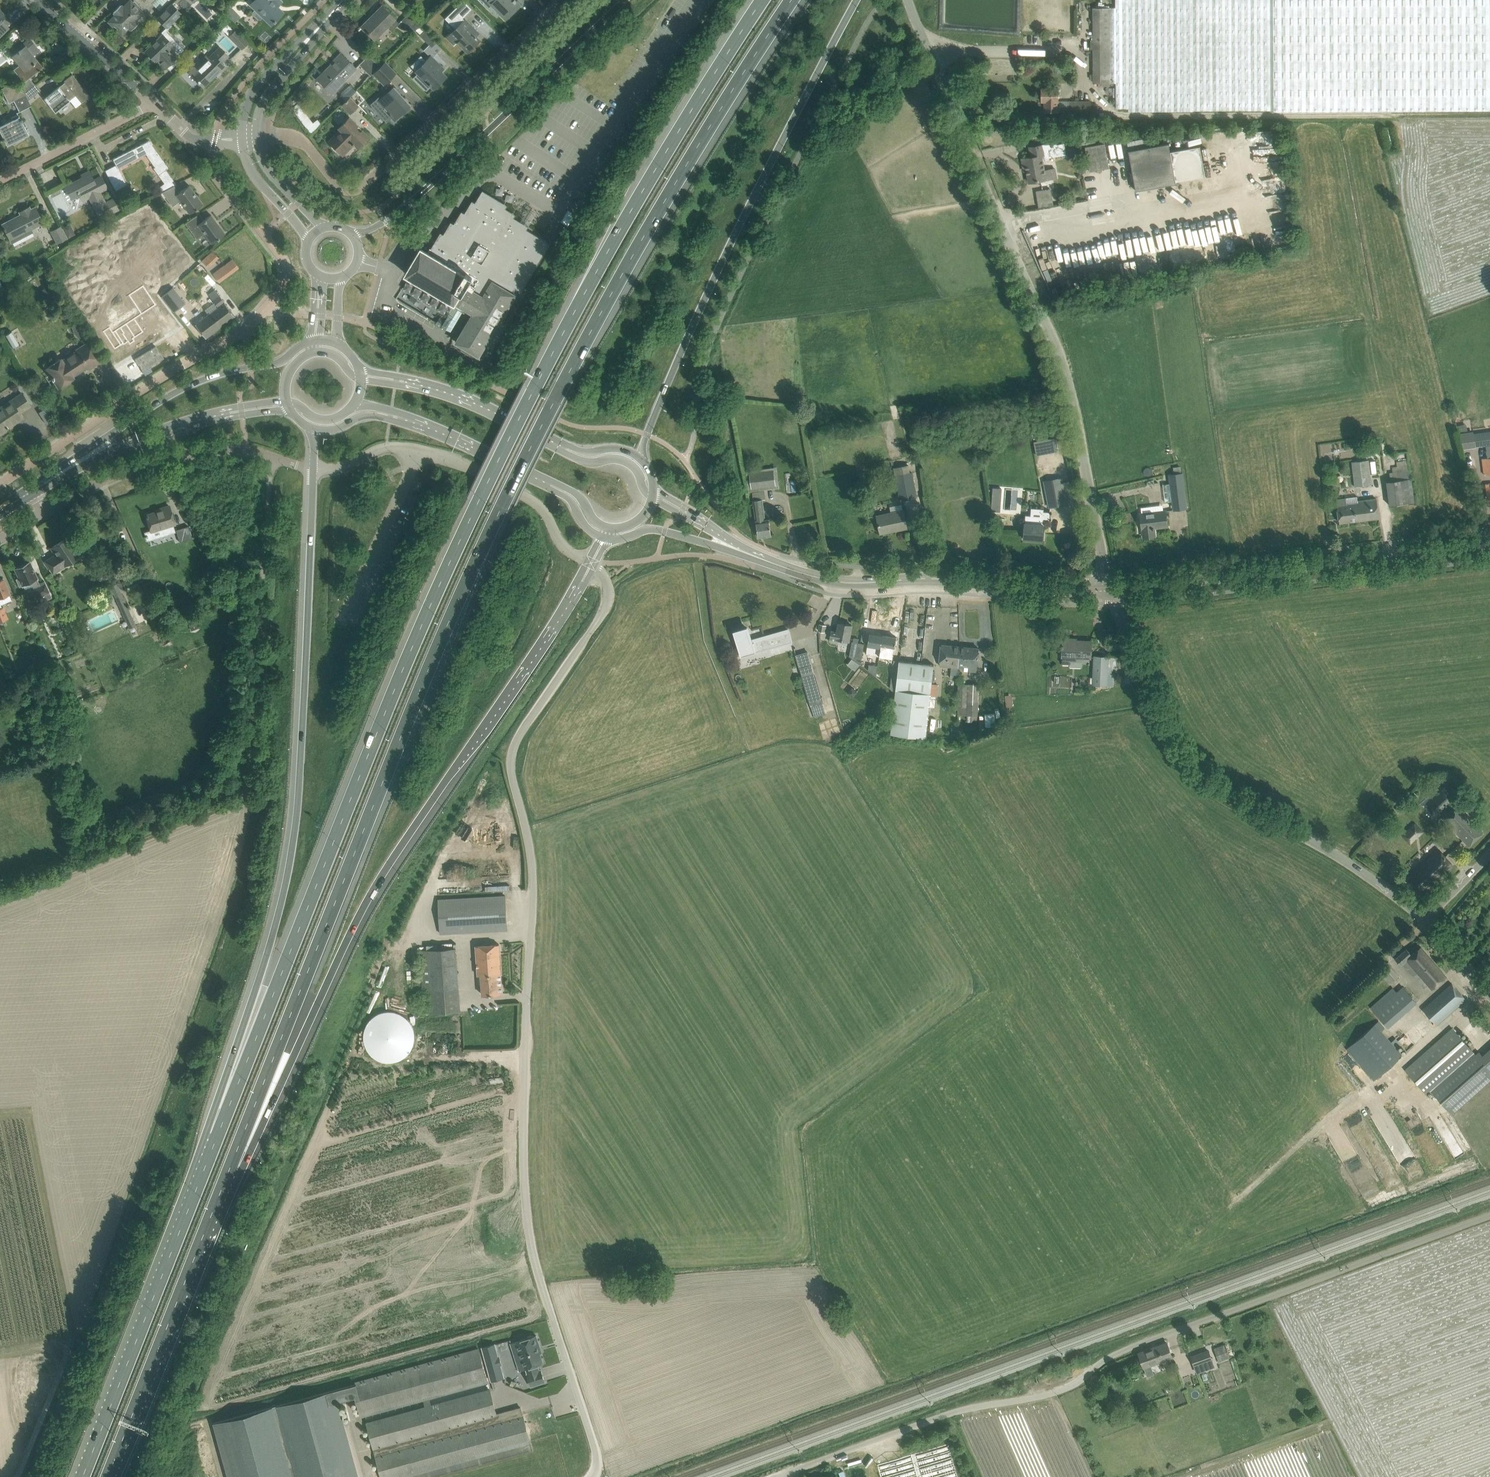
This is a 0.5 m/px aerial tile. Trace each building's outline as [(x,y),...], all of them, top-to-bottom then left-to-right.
[(120,4),(115,9),(114,10),(113,11),(116,14),(109,21),(121,34),(128,27),(131,30),(138,23),(135,20),(142,13),(140,11),(142,9),(134,0),(132,2),(130,0),(123,7),(120,4)] [(250,4),(270,24),(273,21),(274,22),(275,20),(275,19),(282,11),(275,4),(278,1),(276,0),(254,0),(250,4)] [(489,2),(497,11),(493,15),(501,23),(519,5),(516,2),(517,1),(516,0),(491,0),(489,2)] [(1449,110),(1489,110),(1489,0),(1115,0),(1115,8),(1092,8),(1093,82),(1116,82),(1116,108),(1129,108),(1129,111),(1273,110),(1273,111),(1449,110)] [(465,2),(448,18),(457,27),(455,29),(450,34),(457,41),(467,51),(478,40),(473,34),(475,31),(462,18),(471,9),(465,2)] [(171,4),(157,18),(166,27),(181,13),(171,4)] [(399,24),(382,6),(361,27),(374,40),(388,26),(393,30),(399,24)] [(9,29),(1,20),(5,16),(0,11),(0,37),(9,29)] [(409,13),(402,20),(413,32),(421,25),(409,13)] [(229,36),(241,48),(248,42),(236,30),(229,36)] [(425,30),(420,35),(432,47),(437,42),(425,30)] [(166,31),(145,51),(158,64),(160,63),(165,68),(166,66),(172,61),(175,65),(179,61),(176,57),(178,56),(172,50),(178,44),(166,31)] [(22,48),(13,55),(21,65),(16,70),(24,80),(25,81),(29,77),(42,67),(33,55),(39,50),(29,38),(21,45),(22,48)] [(203,86),(223,65),(224,65),(224,64),(223,65),(220,62),(227,56),(219,48),(208,59),(206,56),(189,72),(203,86)] [(324,72),(317,79),(322,84),(331,93),(339,85),(337,83),(343,78),(345,80),(355,69),(340,54),(334,60),(336,61),(332,64),(332,63),(331,64),(324,72)] [(368,55),(358,64),(370,76),(372,74),(374,72),(380,66),(368,55)] [(421,55),(411,66),(418,73),(431,86),(433,88),(444,76),(438,70),(440,67),(431,58),(430,57),(426,61),(425,59),(421,55)] [(374,72),(372,74),(383,85),(386,81),(396,72),(385,61),(380,66),(374,72)] [(91,97),(72,74),(63,81),(64,82),(44,98),(55,112),(70,100),(76,95),(82,104),(91,97)] [(24,80),(14,89),(24,92),(34,84),(29,77),(25,81),(24,80)] [(34,84),(24,92),(28,100),(40,90),(35,84),(34,84)] [(6,86),(1,89),(8,103),(13,101),(19,112),(31,106),(28,100),(24,92),(14,89),(6,86)] [(1058,87),(1041,87),(1041,101),(1044,101),(1045,111),(1066,111),(1066,114),(1091,114),(1091,101),(1063,101),(1058,101),(1058,93),(1058,87)] [(378,96),(370,104),(386,122),(390,119),(391,117),(392,117),(394,119),(393,119),(394,119),(409,106),(393,88),(380,99),(378,96)] [(350,96),(341,105),(351,115),(359,106),(350,96)] [(294,100),(288,105),(291,109),(310,135),(320,124),(317,120),(313,124),(298,104),(297,104),(294,100)] [(22,118),(21,119),(19,116),(18,116),(18,114),(11,118),(12,119),(0,125),(0,131),(3,138),(2,139),(3,141),(4,140),(7,145),(8,145),(8,144),(27,135),(28,135),(29,135),(22,121),(23,121),(22,118)] [(349,118),(338,128),(340,130),(329,141),(340,153),(350,143),(352,145),(354,143),(357,147),(367,136),(349,118)] [(1183,148),(1200,146),(1199,137),(1182,140),(1183,148)] [(1127,141),(1129,152),(1136,191),(1176,183),(1175,182),(1205,176),(1200,147),(1170,153),(1169,144),(1146,148),(1145,138),(1127,141)] [(158,174),(168,168),(148,140),(113,159),(116,165),(105,170),(116,190),(127,185),(118,168),(146,153),(155,167),(153,168),(158,174)] [(1030,147),(1031,157),(1041,155),(1042,159),(1066,154),(1064,143),(1057,144),(1056,143),(1030,147)] [(1085,147),(1088,161),(1089,171),(1109,168),(1105,143),(1085,147)] [(1023,165),(1026,165),(1029,182),(1046,179),(1042,159),(1041,155),(1031,157),(1022,159),(1023,165)] [(93,180),(89,171),(82,175),(83,177),(65,186),(71,198),(78,195),(82,201),(90,196),(97,210),(96,210),(100,218),(118,209),(113,199),(105,203),(99,191),(107,188),(101,176),(93,180)] [(189,214),(203,204),(189,185),(179,192),(174,186),(162,192),(172,206),(180,201),(189,214)] [(1052,198),(1050,189),(1036,191),(1038,200),(1052,198)] [(407,273),(406,274),(409,276),(412,278),(411,281),(465,313),(465,312),(463,311),(466,307),(474,312),(456,342),(479,356),(516,295),(513,293),(516,288),(519,289),(521,286),(523,288),(525,284),(526,284),(546,250),(548,247),(545,245),(547,242),(543,239),(527,229),(519,225),(521,222),(520,222),(514,218),(511,216),(512,213),(506,209),(506,208),(502,206),(504,204),(501,202),(501,201),(489,194),(489,195),(486,193),(484,196),(481,194),(477,200),(475,203),(473,206),(470,204),(466,211),(465,213),(463,217),(460,215),(456,221),(454,224),(452,227),(449,225),(445,232),(444,234),(439,242),(436,241),(432,247),(431,248),(430,248),(428,252),(425,250),(422,248),(421,249),(421,250),(420,250),(421,250),(416,258),(415,258),(415,259),(416,259),(415,260),(418,262),(416,265),(413,263),(412,264),(412,265),(407,272),(407,273)] [(20,214),(2,224),(4,228),(3,229),(4,231),(5,230),(10,240),(12,244),(34,233),(32,229),(43,223),(35,207),(31,209),(29,207),(19,212),(20,214)] [(567,208),(562,223),(571,225),(576,211),(567,208)] [(211,244),(225,234),(211,215),(203,220),(199,214),(185,223),(196,239),(204,234),(211,244)] [(1229,235),(1247,233),(1244,218),(1227,221),(1229,235)] [(70,224),(62,228),(68,238),(76,234),(70,224)] [(61,226),(50,232),(56,244),(68,238),(62,228),(61,226)] [(212,251),(203,259),(210,266),(218,258),(212,251)] [(232,259),(212,274),(219,283),(239,268),(232,259)] [(143,285),(129,295),(141,314),(156,304),(143,285)] [(173,287),(162,295),(174,311),(185,302),(173,287)] [(53,300),(45,288),(32,297),(39,308),(53,300)] [(200,305),(188,315),(194,324),(205,338),(226,322),(229,320),(234,316),(215,289),(208,294),(214,303),(217,306),(207,314),(204,311),(200,305)] [(109,327),(103,331),(115,349),(123,343),(123,344),(128,341),(130,343),(134,341),(133,338),(143,331),(134,318),(113,332),(109,327)] [(11,331),(6,335),(15,350),(21,347),(11,331)] [(89,368),(99,362),(87,343),(77,349),(77,350),(62,360),(61,359),(46,369),(52,377),(51,378),(52,379),(54,378),(58,376),(62,383),(61,384),(62,385),(73,377),(72,375),(87,366),(89,368)] [(143,371),(150,367),(163,358),(160,352),(159,352),(155,346),(135,359),(138,365),(139,364),(143,371)] [(5,426),(7,429),(9,428),(8,427),(22,417),(19,413),(30,406),(21,393),(0,407),(0,430),(5,426)] [(1005,430),(1006,440),(1014,439),(1013,429),(1005,430)] [(1473,433),(1475,446),(1485,445),(1487,456),(1487,458),(1484,458),(1481,459),(1483,474),(1489,473),(1489,431),(1473,433)] [(1368,459),(1351,462),(1355,486),(1371,484),(1370,476),(1376,475),(1374,459),(1368,459)] [(897,467),(898,474),(895,475),(901,500),(917,496),(911,471),(910,471),(908,465),(897,467)] [(1386,481),(1388,495),(1390,505),(1413,502),(1409,470),(1390,473),(1391,481),(1386,481)] [(380,476),(384,484),(391,480),(392,479),(391,478),(390,478),(387,472),(380,476)] [(1169,474),(1170,482),(1173,510),(1188,508),(1183,472),(1169,474)] [(767,484),(767,474),(754,473),(753,483),(767,484)] [(1062,477),(1052,479),(1043,481),(1048,508),(1067,504),(1062,477)] [(797,479),(789,479),(788,491),(797,491),(797,479)] [(757,488),(757,492),(752,493),(758,537),(771,535),(769,520),(765,521),(763,499),(766,499),(765,491),(765,487),(757,488)] [(992,487),(991,511),(1000,512),(1001,488),(992,487)] [(1336,499),(1338,513),(1339,522),(1379,517),(1376,499),(1357,501),(1356,496),(1336,499)] [(163,509),(146,515),(151,530),(174,523),(169,506),(163,507),(163,509)] [(877,516),(878,522),(880,531),(898,527),(898,529),(907,528),(903,510),(877,516)] [(1023,539),(1043,540),(1044,525),(1043,525),(1044,521),(1044,520),(1049,520),(1050,512),(1043,511),(1043,516),(1025,515),(1023,539)] [(1167,526),(1165,511),(1140,514),(1142,529),(1143,537),(1155,536),(1153,527),(1167,526)] [(188,526),(176,530),(180,542),(192,538),(188,526)] [(57,553),(46,561),(53,572),(90,548),(83,537),(75,542),(71,534),(53,546),(57,553)] [(40,596),(42,601),(52,596),(45,581),(39,583),(29,562),(15,568),(19,577),(17,579),(21,586),(24,588),(25,589),(32,586),(37,597),(40,596)] [(3,578),(0,579),(0,597),(9,593),(3,578)] [(129,628),(131,627),(136,625),(116,583),(110,586),(129,628)] [(53,611),(59,608),(55,599),(48,602),(53,611)] [(829,640),(832,642),(838,643),(839,639),(848,641),(852,625),(839,623),(837,632),(831,631),(829,640)] [(741,657),(793,642),(789,628),(752,638),(748,625),(733,630),(741,657)] [(869,633),(868,643),(866,654),(878,656),(882,635),(869,633)] [(882,635),(878,656),(893,658),(896,637),(882,635)] [(1063,638),(1062,663),(1071,664),(1071,656),(1090,657),(1091,641),(1071,640),(1071,639),(1063,638)] [(864,644),(857,642),(854,660),(860,664),(864,644)] [(941,645),(940,655),(939,666),(952,667),(951,674),(957,674),(958,668),(959,646),(941,645)] [(959,646),(958,668),(977,670),(979,648),(959,646)] [(1094,656),(1092,683),(1106,684),(1108,657),(1094,656)] [(925,737),(930,695),(935,696),(937,684),(931,683),(932,675),(934,665),(916,663),(899,661),(893,660),(893,662),(892,677),(890,688),(896,690),(895,695),(894,704),(892,717),(891,733),(925,737)] [(811,664),(800,667),(802,676),(814,673),(811,664)] [(877,665),(868,664),(868,670),(876,676),(877,665)] [(978,684),(959,684),(958,715),(978,715),(978,684)] [(851,687),(847,692),(852,696),(856,691),(851,687)] [(1443,818),(1462,838),(1469,845),(1483,832),(1457,804),(1443,818)] [(1411,845),(1423,834),(1415,825),(1403,836),(1411,845)] [(1438,850),(1407,879),(1421,894),(1452,864),(1438,850)] [(505,896),(438,899),(440,933),(507,929),(505,896)] [(476,945),(478,975),(481,975),(482,995),(502,993),(499,944),(476,945)] [(456,947),(420,950),(424,1013),(460,1011),(456,947)] [(1432,988),(1446,976),(1420,947),(1412,955),(1406,948),(1395,958),(1401,965),(1407,960),(1417,971),(1413,975),(1424,988),(1428,984),(1432,988)] [(1389,966),(1382,973),(1381,974),(1390,984),(1398,977),(1389,966)] [(1452,983),(1429,1003),(1422,1009),(1436,1025),(1465,999),(1452,983)] [(1403,987),(1397,992),(1410,1007),(1416,1002),(1403,987)] [(364,1038),(364,1040),(364,1042),(365,1045),(366,1047),(367,1049),(368,1051),(369,1052),(370,1054),(372,1056),(374,1057),(376,1058),(378,1059),(380,1060),(382,1061),(384,1062),(386,1062),(388,1062),(390,1062),(393,1062),(395,1061),(397,1061),(399,1060),(401,1059),(403,1058),(405,1057),(406,1055),(408,1054),(409,1052),(411,1050),(412,1048),(413,1046),(413,1044),(414,1042),(414,1040),(414,1038),(414,1035),(414,1033),(414,1031),(413,1029),(413,1027),(412,1025),(410,1023),(409,1021),(408,1019),(406,1018),(404,1016),(403,1015),(401,1014),(399,1013),(397,1012),(394,1012),(392,1011),(390,1011),(388,1011),(385,1011),(383,1012),(381,1012),(379,1013),(377,1014),(375,1015),(373,1016),(372,1018),(370,1020),(369,1021),(367,1023),(366,1025),(365,1027),(365,1029),(364,1031),(364,1034),(364,1036),(364,1038)] [(1378,1020),(1348,1047),(1372,1075),(1370,1076),(1373,1080),(1375,1079),(1403,1055),(1381,1031),(1385,1028),(1378,1020)] [(1482,1056),(1478,1051),(1475,1054),(1452,1028),(1444,1034),(1405,1069),(1427,1094),(1431,1090),(1448,1110),(1453,1115),(1489,1081),(1489,1049),(1482,1056)] [(537,1347),(539,1346),(536,1336),(533,1336),(531,1335),(528,1336),(527,1338),(517,1342),(532,1385),(544,1380),(541,1370),(539,1370),(537,1364),(543,1362),(537,1347)] [(1138,1353),(1141,1360),(1144,1367),(1172,1356),(1167,1342),(1138,1353)] [(496,1343),(481,1347),(491,1381),(505,1377),(502,1365),(499,1355),(496,1343)] [(1214,1349),(1218,1360),(1229,1356),(1225,1345),(1214,1349)] [(352,1385),(355,1397),(360,1416),(423,1399),(426,1407),(367,1423),(382,1476),(399,1476),(530,1441),(520,1407),(496,1414),(489,1389),(431,1405),(429,1397),(487,1382),(478,1348),(356,1382),(356,1384),(352,1385)] [(1191,1356),(1195,1366),(1212,1360),(1209,1350),(1191,1356)] [(355,1397),(352,1385),(213,1423),(228,1476),(358,1476),(338,1401),(355,1397)]
